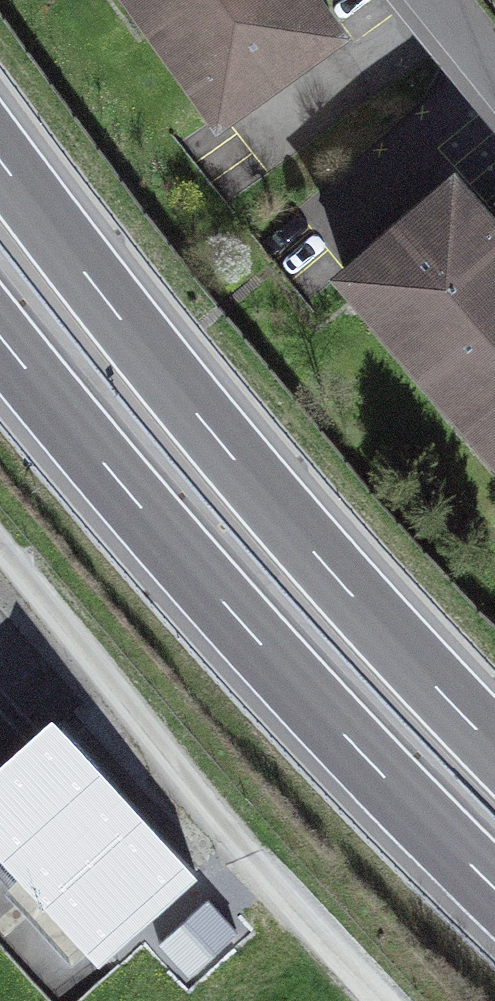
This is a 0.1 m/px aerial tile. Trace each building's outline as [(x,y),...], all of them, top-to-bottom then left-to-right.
[(219,112),(333,31),(311,0),(139,0),(219,112)] [(345,273),(494,446),(494,226),(454,179),(345,273)] [(0,777),(0,850),(97,960),(194,874),(61,723),(0,777)] [(198,916),(116,1000),(285,1000),(198,916)]
